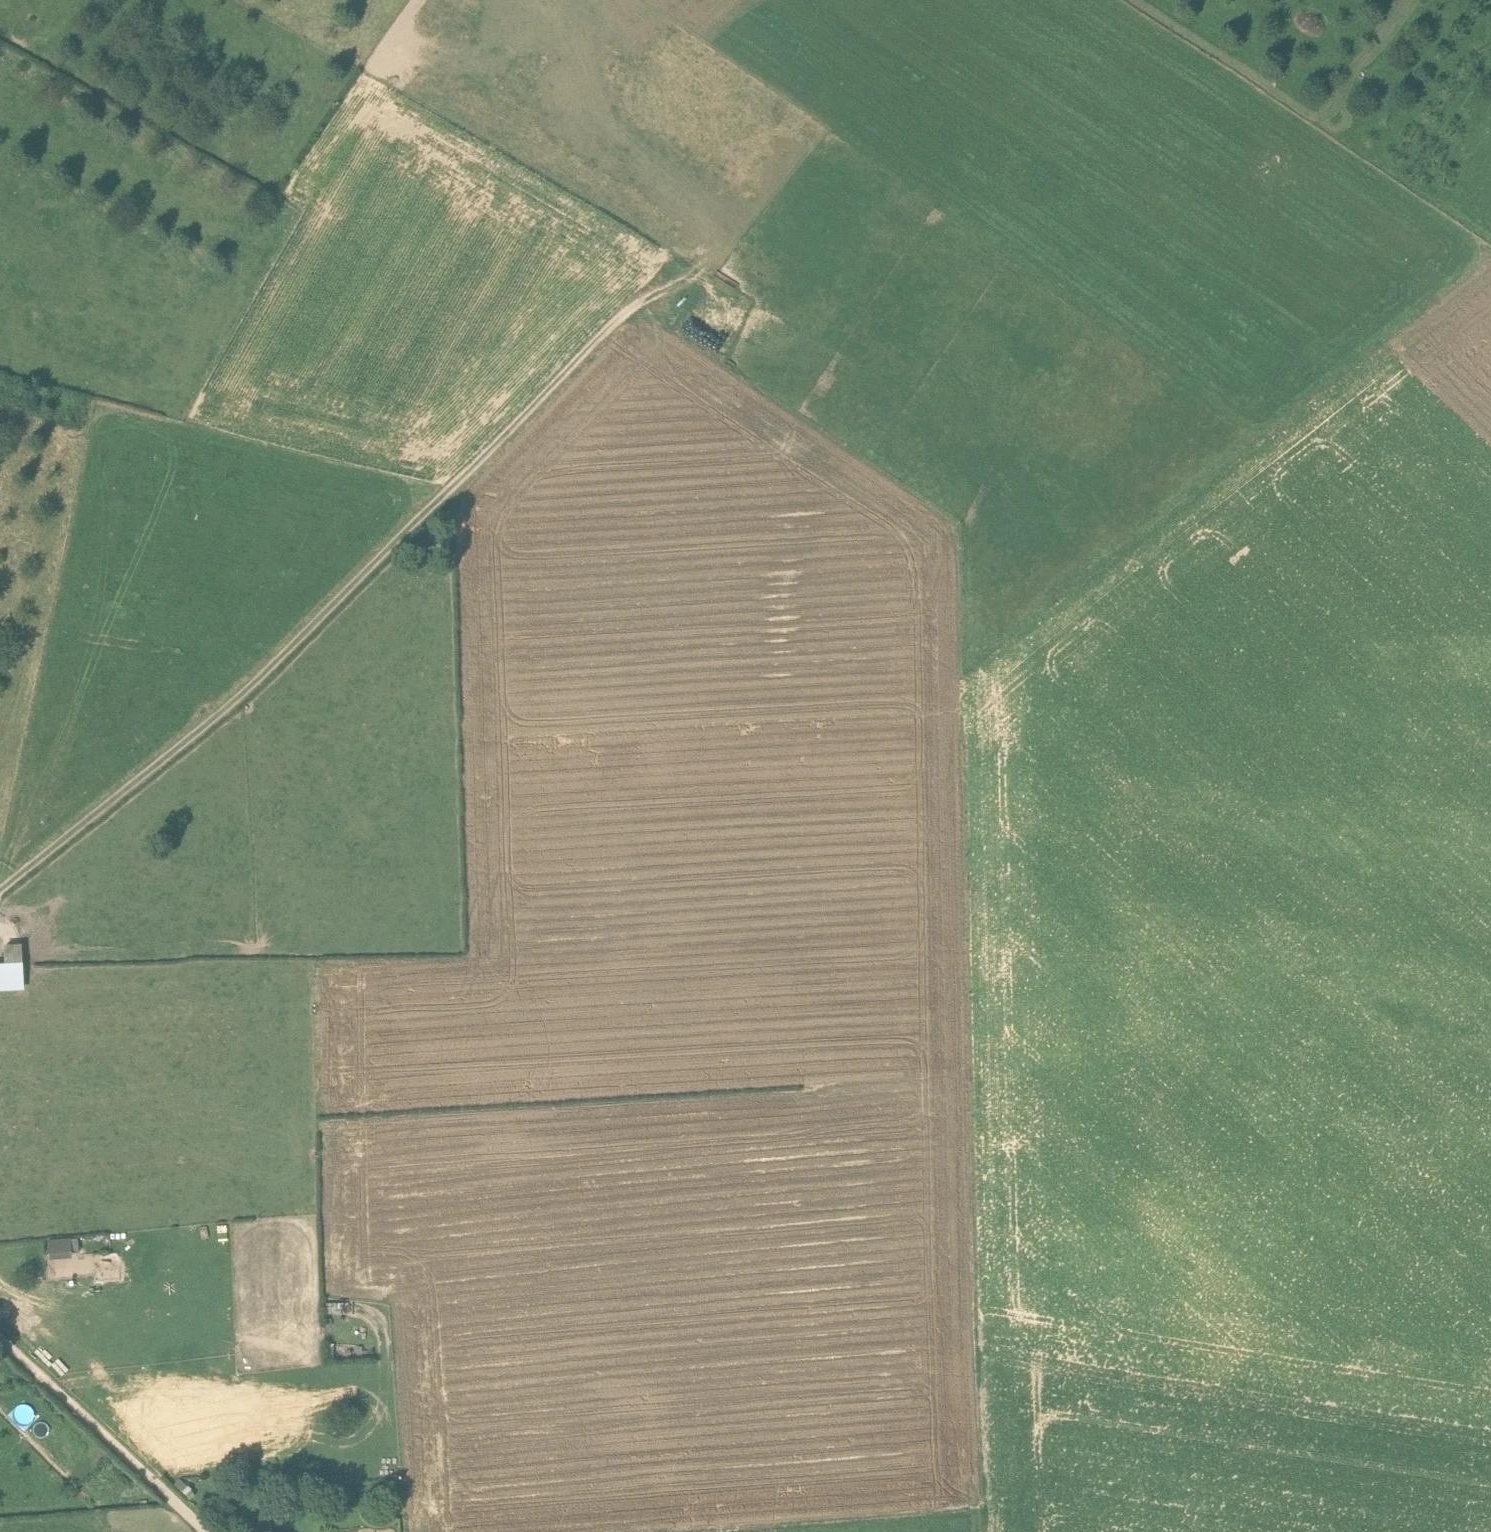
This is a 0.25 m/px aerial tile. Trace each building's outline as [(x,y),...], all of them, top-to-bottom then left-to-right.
[(27,986),(25,937),(7,938),(8,957),(0,957),(0,987),(27,986)] [(51,1235),(52,1254),(75,1252),(74,1234),(51,1235)]
